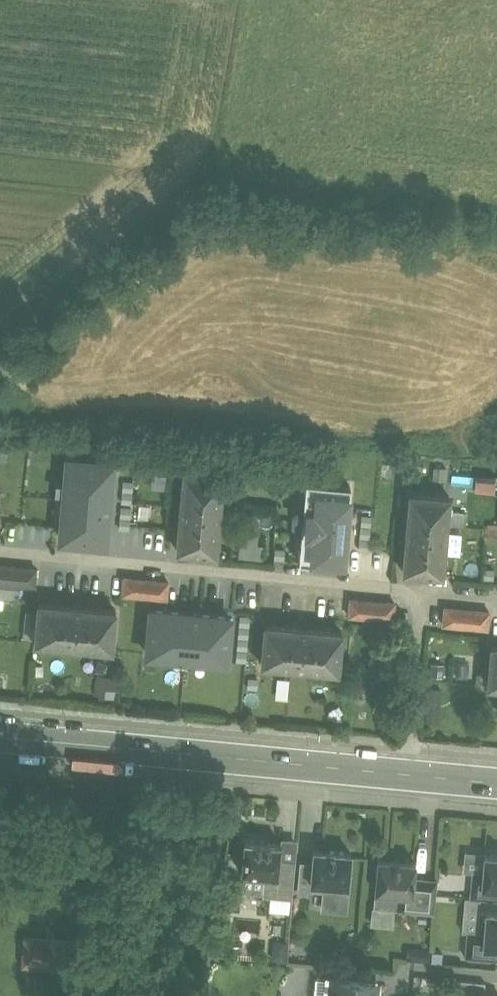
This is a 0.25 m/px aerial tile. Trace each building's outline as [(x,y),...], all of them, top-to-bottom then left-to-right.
[(111,457),(67,453),(60,532),(105,535),(111,457)] [(223,468),(184,464),(177,542),(216,545),(223,468)] [(473,484),(493,485),(494,468),(474,467),(473,484)] [(349,478),(304,475),(298,553),(343,556),(349,478)] [(450,489),(410,485),(403,562),(443,566),(450,489)] [(238,530),(236,548),(257,550),(258,531),(238,530)] [(0,558),(0,575),(20,576),(35,578),(37,561),(0,558)] [(169,573),(122,568),(119,587),(166,592),(169,573)] [(20,576),(0,575),(0,592),(18,594),(20,576)] [(395,594),(351,590),(349,607),(394,611),(395,594)] [(116,601),(39,594),(35,634),(112,641),(116,601)] [(233,606),(147,598),(142,649),(229,657),(233,606)] [(489,602),(445,598),(443,616),(488,620),(489,602)] [(343,623),(265,615),(261,655),(339,662),(343,623)] [(491,636),(488,676),(496,677),(496,637),(491,636)] [(94,687),(110,687),(111,668),(94,668),(94,687)] [(431,711),(440,681),(429,678),(421,708),(431,711)] [(282,833),(244,830),(244,832),(241,863),(265,865),(279,866),(280,849),(281,835),(282,835),(282,833)] [(351,843),(314,839),(313,842),(314,842),(313,852),(310,880),(347,884),(351,845),(351,843)] [(486,844),(484,844),(484,846),(482,863),(481,877),(496,878),(496,845),(486,844)] [(416,852),(378,848),(378,851),(374,898),(411,901),(414,867),(415,854),(416,852)] [(296,851),(280,849),(279,866),(265,865),(263,886),(292,889),(296,851)] [(313,852),(300,851),(298,879),(310,880),(313,852)] [(481,877),(482,863),(473,862),(470,888),(496,890),(496,878),(481,877)] [(437,870),(414,867),(411,901),(434,903),(437,870)] [(479,901),(477,923),(476,936),(496,938),(496,902),(479,901)] [(476,936),(477,923),(467,922),(465,947),(496,950),(496,938),(476,936)] [(75,932),(25,928),(23,956),(73,960),(75,932)] [(336,970),(334,995),(373,995),(373,994),(371,994),(373,974),(336,970)] [(485,972),(460,970),(459,985),(465,986),(465,984),(484,986),(485,972)] [(142,979),(139,995),(151,995),(154,981),(142,979)] [(465,984),(465,986),(468,986),(467,995),(496,995),(496,988),(484,986),(465,984)]
